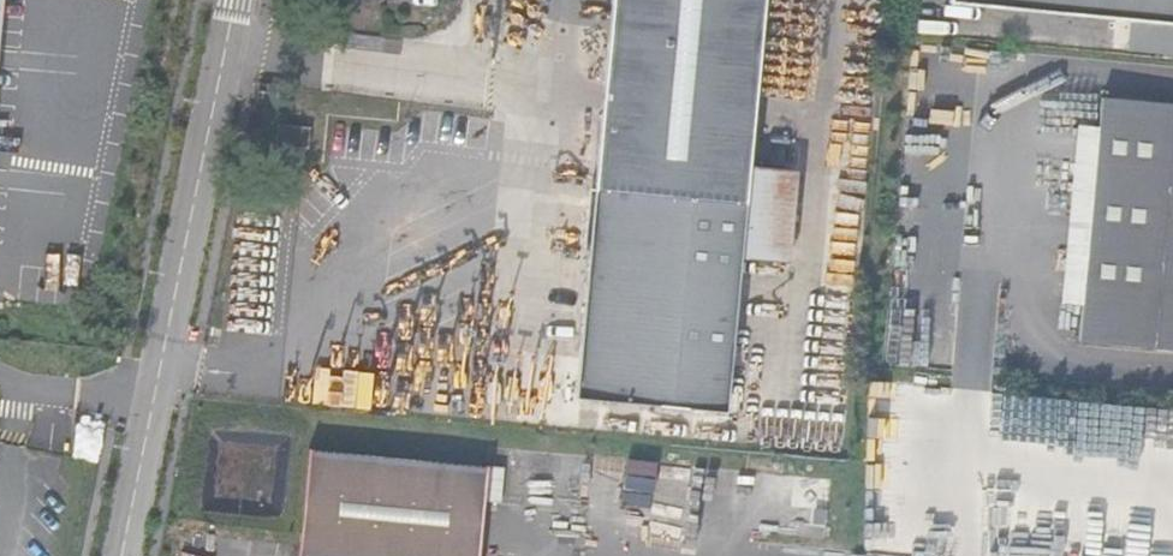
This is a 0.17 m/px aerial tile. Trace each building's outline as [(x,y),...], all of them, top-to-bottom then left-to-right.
[(579,397),(729,411),(743,259),(777,262),(785,175),(751,172),(767,0),(615,0),(579,397)] [(956,23),(1132,38),(1172,41),(1172,0),(958,0),(956,23)] [(1128,73),(1172,77),(1172,41),(1132,38),(1128,73)] [(1053,350),(1172,361),(1172,118),(1077,109),(1073,142),(1083,143),(1100,145),(1083,317),(1065,316),(1054,315),(1053,350)] [(312,127),(281,124),(279,146),(310,148),(312,127)] [(1100,145),(1083,143),(1065,316),(1083,317),(1100,145)] [(790,264),(798,176),(785,175),(777,262),(790,264)] [(316,205),(318,186),(302,184),(300,204),(316,205)] [(376,330),(379,302),(364,300),(361,329),(376,330)] [(311,451),(302,555),(483,555),(491,468),(311,451)]
